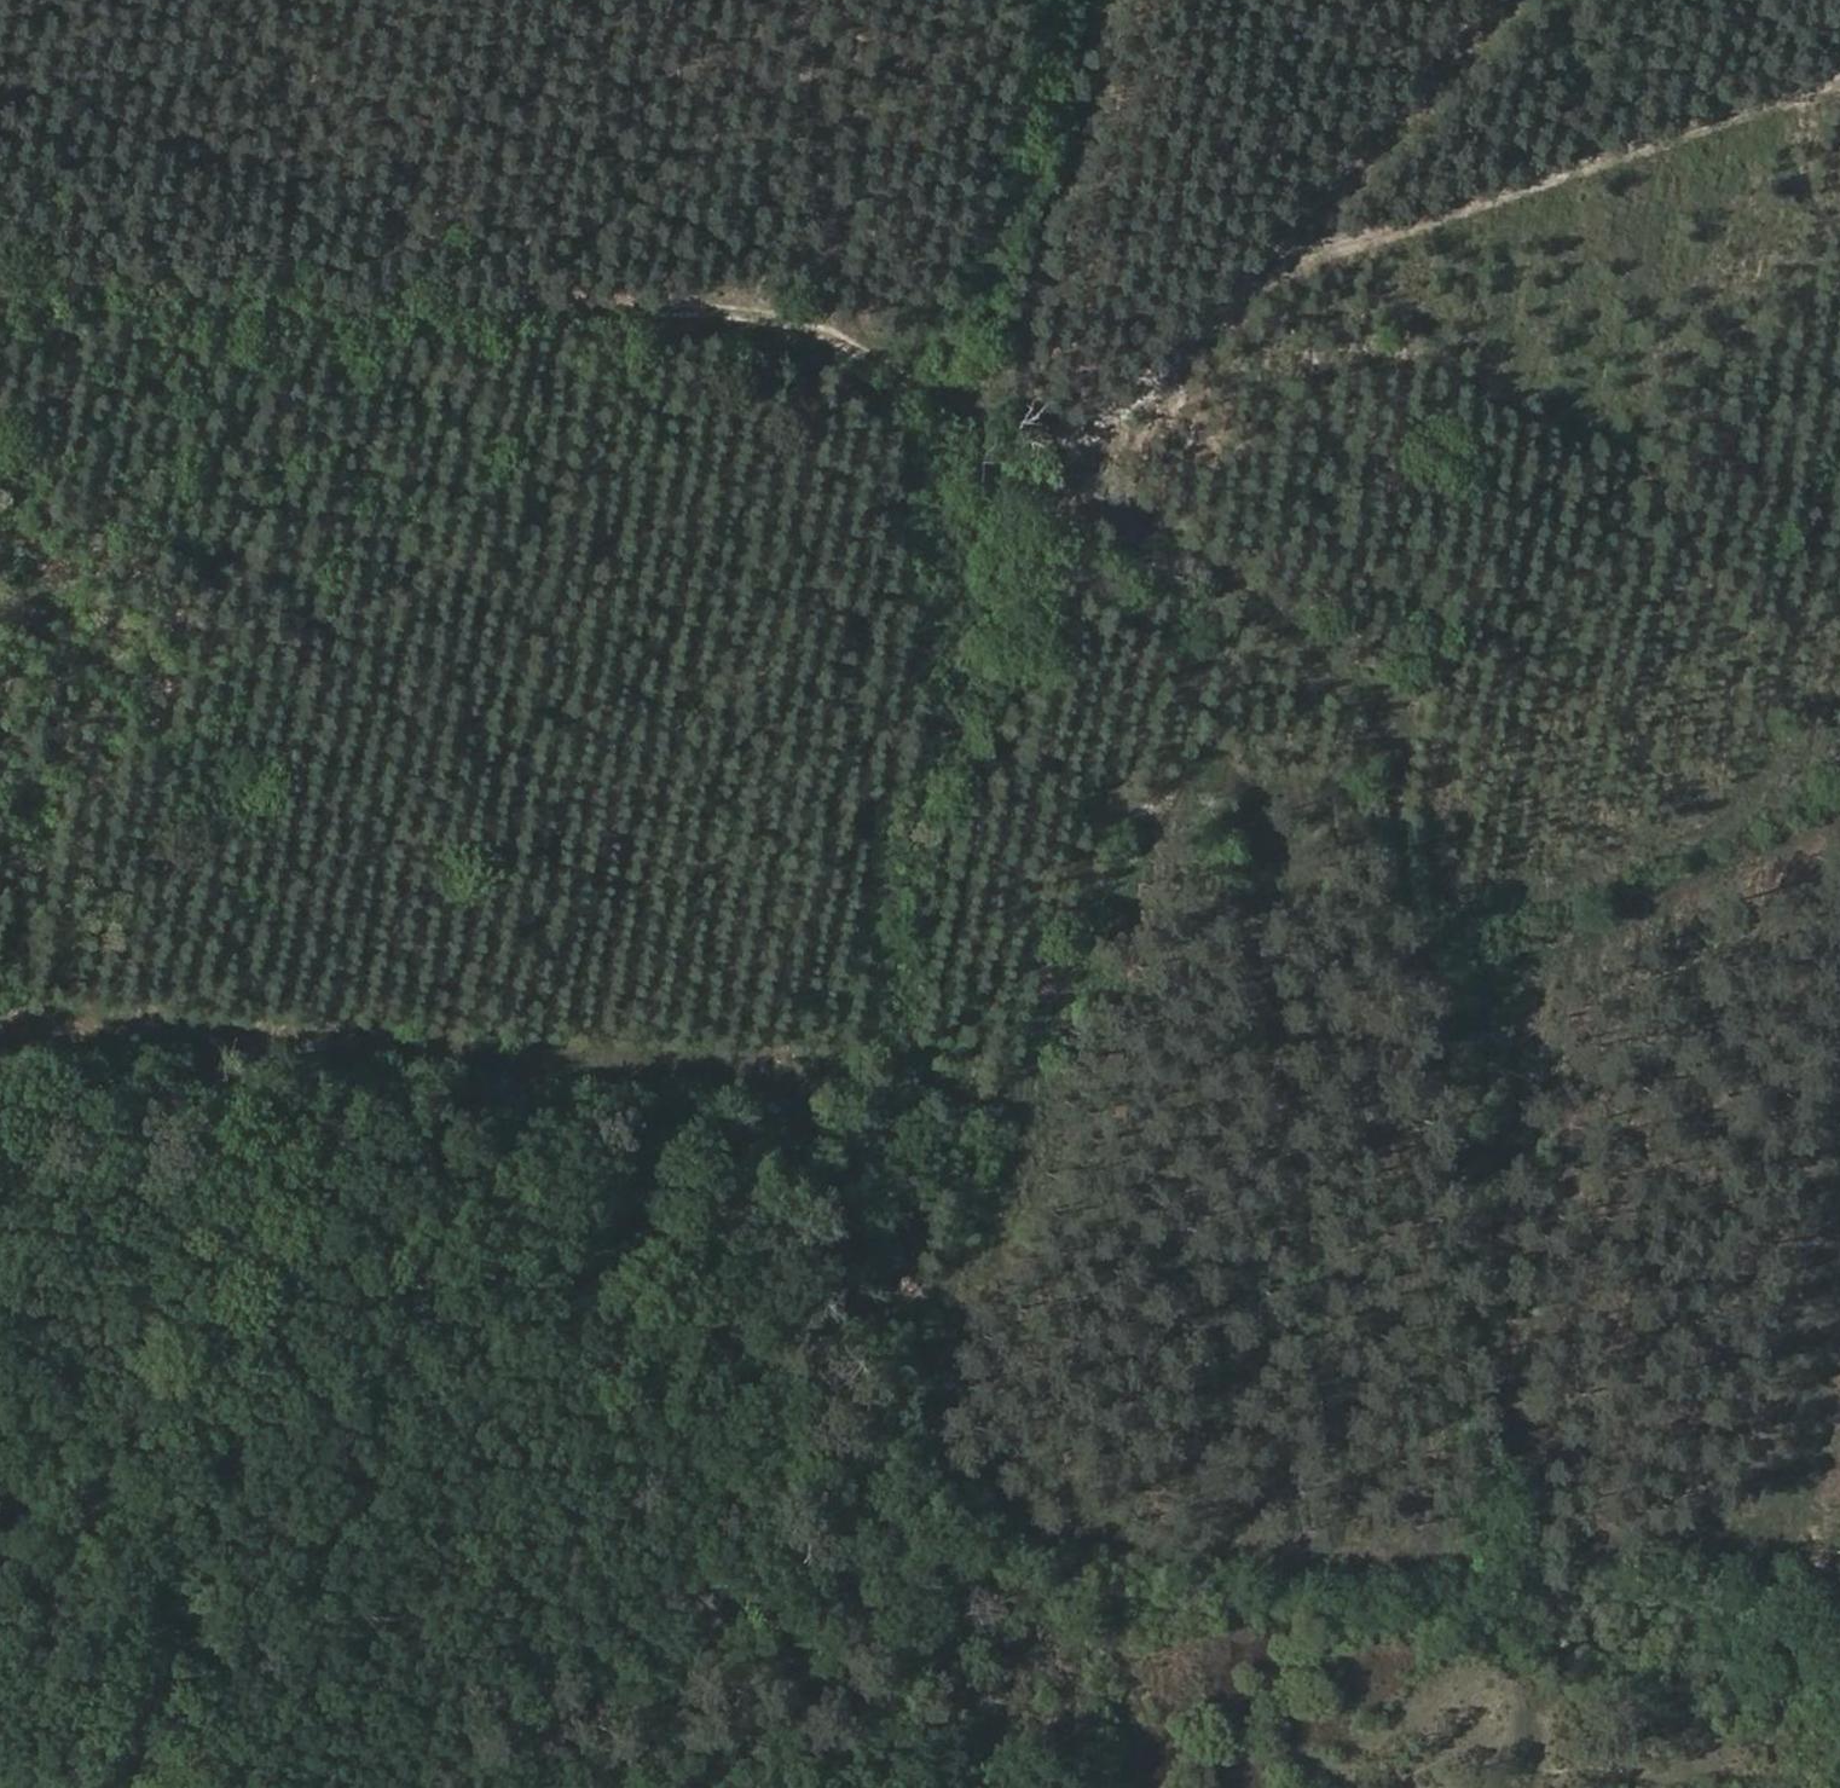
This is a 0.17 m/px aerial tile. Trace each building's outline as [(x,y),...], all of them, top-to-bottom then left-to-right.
[(1761,1582),(1763,1569),(1743,1565),(1740,1578),(1761,1582)]
